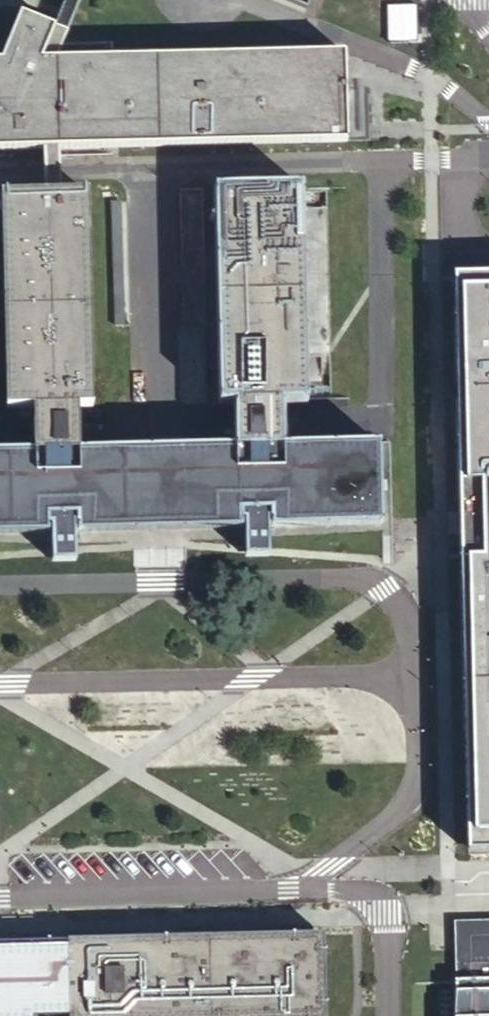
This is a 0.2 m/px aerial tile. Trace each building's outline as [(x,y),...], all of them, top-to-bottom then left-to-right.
[(49,149),(54,149),(62,149),(349,142),(347,95),(346,51),(59,59),(71,31),(60,26),(23,12),(3,60),(0,60),(0,150),(49,149)] [(54,149),(49,149),(48,199),(55,198),(62,198),(62,149),(54,149)] [(222,407),(235,407),(281,406),(307,405),(301,193),(215,196),(222,407)] [(10,412),(24,411),(70,410),(95,409),(89,197),(62,198),(55,198),(48,199),(4,200),(10,412)] [(459,278),(470,846),(488,846),(488,277),(459,278)] [(235,435),(282,434),(281,419),(281,406),(235,407),(235,420),(235,435)] [(25,441),(71,440),(71,426),(70,410),(24,411),(25,426),(25,441)] [(73,529),(162,527),(378,521),(375,431),(282,434),(235,435),(71,440),(25,441),(0,442),(0,531),(73,529)] [(488,924),(488,912),(455,912),(456,925),(488,924)] [(488,987),(488,924),(456,925),(457,987),(488,987)] [(322,935),(211,940),(211,957),(314,954),(316,1015),(325,1015),(322,935)] [(82,1015),(316,1015),(314,954),(211,957),(211,940),(81,944),(82,984),(106,983),(106,996),(82,996),(82,1015)] [(82,996),(106,996),(106,983),(82,984),(81,944),(14,946),(14,953),(69,951),(70,993),(52,994),(52,1015),(82,1015),(82,996)] [(52,994),(70,993),(69,951),(14,953),(14,946),(0,946),(0,1015),(52,1015),(52,994)] [(457,987),(455,1015),(488,1015),(488,987),(457,987)]
